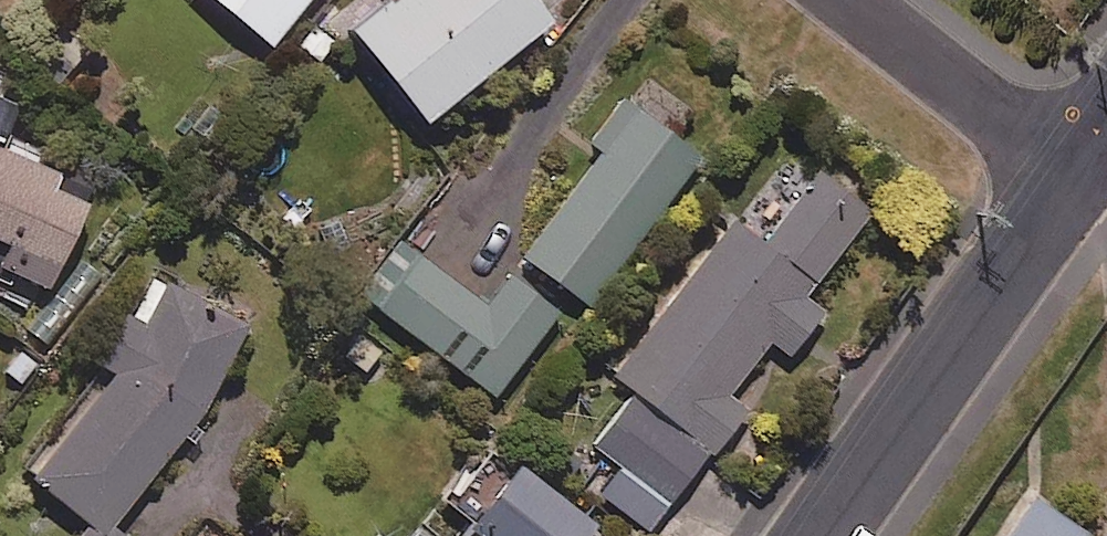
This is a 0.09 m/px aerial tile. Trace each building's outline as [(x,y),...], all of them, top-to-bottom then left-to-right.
[(270,51),(311,0),(206,0),(270,51)] [(528,0),(394,0),(348,37),(423,130),(550,28),(528,0)] [(26,91),(0,78),(0,147),(26,91)] [(699,161),(618,100),(585,144),(602,157),(523,262),(587,310),(699,161)] [(2,252),(0,257),(0,275),(46,296),(86,210),(50,193),(57,180),(0,153),(0,251),(2,252)] [(823,172),(761,249),(734,227),(611,380),(634,398),(593,449),(620,471),(599,498),(647,535),(745,414),(732,403),(774,351),(787,362),(825,315),(805,299),(817,283),(874,213),(823,172)] [(486,313),(417,261),(378,314),(495,400),(558,316),(510,280),(486,313)] [(196,428),(244,327),(152,283),(105,385),(22,486),(84,535),(116,535),(110,532),(196,428)] [(358,326),(334,356),(365,380),(389,350),(358,326)] [(517,472),(464,535),(587,535),(590,533),(517,472)] [(1025,495),(997,535),(1085,535),(1025,495)]
